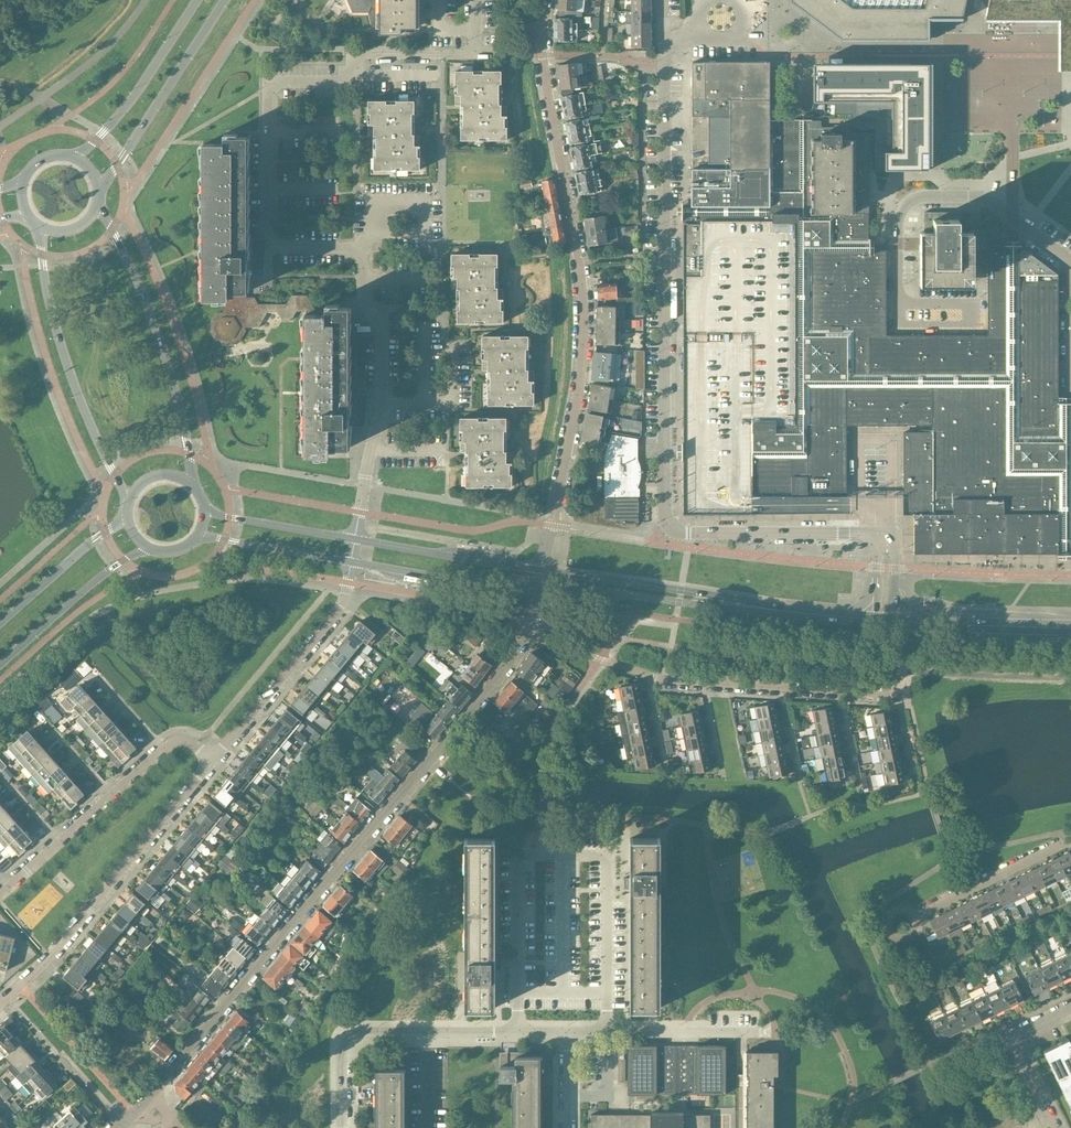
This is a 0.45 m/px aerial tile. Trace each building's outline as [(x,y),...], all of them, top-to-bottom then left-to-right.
[(380,33),(401,33),(401,27),(416,27),(416,0),(348,0),(348,1),(352,12),(368,12),(372,27),(380,27),(380,33)] [(556,9),(575,11),(577,0),(557,0),(556,9)] [(631,11),(651,11),(651,0),(631,0),(631,11)] [(788,2),(813,20),(813,74),(813,104),(813,117),(813,121),(820,121),(855,121),(875,121),(875,170),(895,170),(918,170),(928,170),(928,66),(928,19),(962,19),(984,19),(1059,19),(1059,71),(1070,71),(1070,0),(790,0),(788,2)] [(651,11),(631,11),(631,23),(651,23),(651,11)] [(571,19),(555,18),(555,20),(554,20),(553,26),(555,26),(555,30),(571,30),(576,30),(576,24),(571,24),(571,19)] [(651,23),(631,23),(631,35),(651,35),(651,23)] [(571,30),(555,30),(555,33),(553,33),(553,40),(555,40),(555,41),(576,41),(576,30),(571,30)] [(651,35),(631,35),(631,47),(651,47),(651,35)] [(577,63),(558,65),(559,77),(578,75),(577,63)] [(1069,404),(1058,404),(1057,275),(1057,274),(1026,251),(1025,250),(1024,250),(1023,250),(1022,250),(1021,250),(1020,251),(1020,252),(1019,253),(1019,254),(1019,255),(1010,255),(1006,255),(1006,247),(987,247),(988,335),(885,335),(886,265),(885,265),(885,259),(885,258),(885,257),(884,257),(884,256),(883,256),(882,256),(882,255),(878,252),(876,254),(875,252),(874,251),(868,251),(868,239),(868,238),(868,231),(868,214),(868,140),(840,140),(840,134),(840,127),(820,127),(820,121),(800,121),(785,121),(779,121),(779,134),(769,134),(769,63),(691,63),(691,117),(729,117),(730,169),(692,169),(692,186),(692,205),(683,205),(683,223),(683,453),(683,513),(811,513),(811,496),(846,496),(846,426),(932,425),(932,432),(903,432),(903,514),(915,514),(915,553),(1066,553),(1070,553),(1070,404),(1069,404)] [(483,71),(483,74),(473,74),(473,71),(455,71),(455,84),(457,84),(457,94),(455,94),(455,105),(460,105),(460,118),(463,118),(463,128),(461,128),(461,140),(479,140),(479,137),(489,137),(489,140),(507,140),(507,127),(504,127),(504,117),(507,117),(507,106),(501,106),(501,105),(498,105),(498,84),(501,84),(501,71),(483,71)] [(580,87),(578,75),(559,77),(561,95),(572,94),(572,88),(580,87)] [(585,92),(561,97),(562,98),(560,98),(561,105),(563,105),(564,108),(584,104),(583,99),(586,98),(585,92)] [(396,104),(386,104),(386,101),(368,101),(368,114),(370,114),(370,124),(368,124),(368,135),(373,135),(373,147),(376,147),(376,157),(374,157),(374,170),(392,170),(392,167),(402,167),(402,170),(420,170),(420,157),(417,157),(417,147),(420,147),(420,136),(414,136),(414,135),(411,135),(411,114),(414,114),(414,101),(396,101),(396,104)] [(584,104),(564,108),(564,112),(563,112),(564,118),(565,118),(566,119),(590,115),(588,108),(585,109),(584,104)] [(587,118),(566,122),(566,123),(565,124),(566,130),(568,130),(568,133),(589,129),(587,118)] [(589,129),(568,133),(569,137),(567,137),(569,144),(570,143),(570,145),(594,140),(593,134),(590,135),(589,129)] [(247,137),(237,137),(227,137),(227,144),(203,144),(203,165),(203,166),(203,299),(223,299),(223,292),(246,292),(248,292),(248,269),(252,269),(252,270),(262,270),(262,251),(261,251),(261,245),(262,245),(262,240),(252,240),(252,239),(251,239),(251,240),(248,240),(247,137)] [(598,142),(594,143),(571,147),(571,148),(570,149),(571,155),(572,155),(573,159),(594,155),(600,153),(598,142)] [(594,155),(573,159),(574,162),(572,162),(573,169),(575,169),(575,170),(599,165),(597,160),(595,160),(594,155)] [(637,174),(636,167),(629,168),(630,175),(637,174)] [(598,180),(597,174),(593,175),(592,169),(576,172),(576,174),(574,174),(576,180),(577,180),(578,184),(594,181),(594,180),(598,180)] [(601,191),(600,186),(606,185),(606,178),(599,180),(598,180),(594,180),(594,181),(578,184),(579,187),(577,187),(578,194),(580,194),(580,195),(601,191)] [(553,179),(543,181),(543,183),(538,184),(541,198),(556,195),(553,179)] [(559,210),(556,195),(541,198),(542,204),(536,205),(537,212),(548,210),(548,212),(559,210)] [(562,226),(559,210),(548,212),(543,213),(546,228),(551,227),(551,228),(562,226)] [(967,212),(924,212),(924,232),(921,232),(921,242),(919,242),(919,251),(922,251),(922,281),(969,281),(969,251),(971,251),(971,241),(968,241),(968,237),(969,237),(969,234),(968,232),(967,232),(967,212)] [(602,216),(584,219),(585,221),(583,222),(584,226),(585,226),(586,232),(606,229),(606,224),(603,225),(602,216)] [(565,241),(562,226),(551,228),(545,230),(548,244),(554,243),(554,244),(565,241)] [(606,229),(586,232),(587,238),(586,239),(587,243),(588,244),(588,246),(606,243),(605,235),(607,234),(606,229)] [(497,289),(497,288),(495,288),(495,279),(495,267),(497,267),(497,254),(479,254),(479,257),(469,257),(469,254),(451,254),(451,267),(454,267),(454,277),(451,277),(451,288),(456,288),(456,300),(459,300),(459,310),(457,310),(457,323),(475,323),(475,320),(485,320),(485,323),(503,323),(503,310),(500,310),(500,300),(503,300),(503,289),(497,289)] [(615,284),(597,285),(598,300),(616,298),(615,284)] [(246,292),(223,292),(223,299),(223,302),(223,312),(219,312),(210,327),(219,343),(237,343),(245,327),(259,327),(267,312),(277,312),(282,320),(292,320),(296,311),(306,311),(306,314),(328,314),(328,309),(315,309),(307,295),(291,295),(286,304),(258,304),(254,297),(246,297),(246,292)] [(596,306),(596,320),(615,320),(615,307),(596,306)] [(349,396),(349,380),(349,307),(328,307),(328,309),(328,314),(306,314),(305,314),(305,349),(305,455),(325,455),(325,446),(328,446),(328,448),(349,448),(349,425),(353,425),(353,426),(354,425),(363,425),(363,406),(362,406),(362,401),(363,401),(363,396),(353,395),(353,396),(349,396)] [(615,320),(596,320),(596,332),(615,332),(615,320)] [(615,332),(596,332),(595,345),(615,345),(615,332)] [(516,405),(533,405),(533,392),(531,392),(531,382),(533,382),(534,371),(528,371),(528,370),(525,370),(525,348),(528,348),(528,336),(510,336),(510,339),(500,339),(500,336),(482,336),(482,349),(484,348),(484,359),(482,359),(482,370),(487,370),(487,382),(490,382),(490,392),(488,392),(488,405),(506,405),(506,402),(516,402),(516,405)] [(615,354),(595,353),(594,352),(593,365),(613,367),(615,354)] [(613,367),(593,365),(592,379),(612,381),(613,367)] [(611,387),(592,384),(589,397),(609,400),(611,387)] [(609,400),(589,397),(587,409),(606,412),(609,400)] [(604,417),(586,414),(584,427),(604,431),(605,426),(603,426),(604,417)] [(494,487),(511,487),(511,474),(509,474),(509,464),(511,464),(512,452),(506,452),(503,452),(503,430),(506,430),(506,418),(488,418),(488,421),(478,421),(478,418),(460,418),(460,430),(462,430),(462,440),(460,440),(460,452),(465,452),(465,464),(468,464),(468,474),(466,474),(466,487),(484,487),(484,484),(494,484),(494,487)] [(624,425),(631,425),(631,431),(640,431),(641,420),(624,419),(624,425)] [(604,431),(584,427),(581,440),(599,443),(601,435),(604,436),(604,431)] [(622,444),(623,437),(612,435),(605,455),(611,454),(618,454),(619,447),(619,446),(620,443),(622,444)] [(611,454),(605,455),(605,456),(605,487),(616,487),(616,490),(637,489),(637,458),(637,439),(623,437),(622,444),(620,443),(619,446),(619,447),(618,454),(611,454)] [(638,489),(637,489),(616,490),(616,487),(605,487),(605,518),(616,518),(616,522),(637,522),(637,496),(638,496),(638,489)] [(360,621),(352,630),(367,643),(370,646),(378,636),(360,621)] [(381,626),(380,627),(385,630),(389,624),(385,621),(381,626)] [(352,630),(344,639),(359,652),(358,654),(363,658),(366,655),(361,650),(367,643),(352,630)] [(418,641),(429,651),(436,642),(425,633),(418,641)] [(474,633),(468,640),(476,646),(481,639),(474,633)] [(344,639),(337,649),(352,661),(358,654),(359,652),(344,639)] [(408,643),(400,652),(409,660),(417,650),(408,643)] [(337,649),(329,658),(344,670),(343,672),(348,676),(351,673),(346,669),(352,661),(337,649)] [(531,652),(524,662),(540,674),(547,663),(531,652)] [(371,659),(366,655),(363,658),(368,663),(371,659)] [(479,656),(471,666),(483,676),(486,672),(487,673),(491,668),(490,667),(491,665),(479,656)] [(329,658),(321,667),(337,680),(343,672),(344,670),(329,658)] [(516,672),(532,684),(540,674),(524,662),(516,672)] [(481,679),(483,676),(471,666),(463,677),(475,686),(476,685),(477,685),(482,680),(481,679)] [(321,667),(314,676),(329,689),(327,691),(332,695),(336,691),(330,687),(337,680),(321,667)] [(457,677),(449,670),(445,675),(453,682),(457,677)] [(356,677),(351,673),(348,676),(353,681),(356,677)] [(314,676),(306,685),(321,698),(327,691),(329,689),(314,676)] [(505,688),(502,691),(514,702),(522,691),(511,681),(509,683),(508,682),(504,687),(505,688)] [(644,682),(619,687),(621,699),(640,695),(639,687),(641,686),(642,689),(646,688),(644,682)] [(79,684),(65,698),(73,707),(90,692),(86,689),(85,690),(79,684)] [(306,685),(298,694),(314,707),(312,709),(317,713),(320,709),(315,705),(321,698),(306,685)] [(462,685),(449,699),(460,709),(473,694),(465,688),(462,685)] [(341,696),(336,691),(332,695),(338,699),(341,696)] [(495,700),(494,701),(506,711),(514,702),(502,691),(499,695),(498,694),(494,699),(495,700)] [(90,692),(73,707),(81,716),(96,703),(91,697),(93,696),(90,692)] [(519,703),(531,712),(538,703),(526,693),(519,703)] [(298,694),(290,704),(306,717),(312,709),(314,707),(298,694)] [(640,695),(621,699),(623,711),(649,706),(648,700),(644,701),(645,704),(642,704),(640,695)] [(449,699),(437,714),(448,723),(460,709),(449,699)] [(421,702),(412,716),(424,724),(434,710),(421,702)] [(84,729),(106,710),(102,706),(101,708),(96,703),(81,716),(76,720),(84,729)] [(774,703),(754,707),(757,719),(783,714),(781,708),(778,709),(778,712),(776,712),(774,703)] [(645,719),(644,713),(643,710),(646,710),(647,712),(650,712),(649,706),(623,711),(617,712),(619,724),(645,719)] [(832,707),(812,711),(815,723),(841,718),(839,712),(836,713),(836,715),(834,716),(832,707)] [(286,709),(279,718),(294,731),(292,732),(298,737),(301,733),(296,729),(302,721),(286,709)] [(326,714),(320,709),(317,713),(323,718),(326,714)] [(705,709),(679,714),(681,726),(701,722),(699,714),(702,713),(702,716),(706,715),(705,709)] [(92,738),(112,720),(107,715),(109,713),(106,710),(84,729),(92,738)] [(677,722),(674,710),(660,713),(663,725),(677,722)] [(890,710),(870,714),(873,726),(899,721),(897,715),(893,716),(894,719),(891,720),(890,710)] [(59,718),(52,711),(48,715),(54,722),(59,718)] [(437,714),(424,729),(435,738),(448,723),(437,714)] [(783,714),(757,719),(759,731),(779,727),(777,718),(779,718),(780,720),(784,720),(783,714)] [(279,718),(272,726),(287,739),(292,732),(294,731),(279,718)] [(841,718),(815,723),(817,734),(837,730),(835,722),(837,721),(838,724),(842,723),(841,718)] [(647,727),(646,725),(645,719),(619,724),(622,736),(654,729),(653,723),(649,724),(649,727),(647,727)] [(100,747),(121,728),(118,724),(116,726),(112,720),(92,738),(100,747)] [(899,721),(873,726),(875,738),(894,734),(893,726),(895,725),(896,728),(900,727),(899,721)] [(701,722),(681,726),(684,738),(710,733),(708,727),(705,728),(705,730),(702,731),(701,722)] [(66,728),(62,723),(58,728),(62,732),(66,728)] [(272,726),(264,735),(280,748),(278,750),(283,754),(286,750),(281,746),(287,739),(272,726)] [(779,727),(759,731),(762,742),(787,737),(786,731),(782,732),(783,735),(780,735),(779,727)] [(108,756),(128,738),(123,733),(125,731),(121,728),(100,747),(108,756)] [(650,742),(649,736),(648,733),(651,733),(651,736),(655,735),(654,729),(622,736),(624,747),(650,742)] [(837,730),(817,734),(820,746),(845,741),(844,735),(840,736),(841,739),(838,739),(837,730)] [(16,758),(38,738),(35,735),(33,736),(28,731),(8,748),(16,758)] [(306,737),(301,733),(298,737),(303,741),(306,737)] [(710,733),(684,738),(686,750),(706,746),(704,737),(706,736),(707,739),(711,738),(710,733)] [(78,734),(71,741),(79,749),(86,742),(78,734)] [(894,734),(875,738),(878,750),(903,745),(902,739),(898,740),(899,742),(896,743),(894,734)] [(280,748),(264,735),(257,744),(272,756),(277,761),(283,754),(278,750),(280,748)] [(787,737),(762,742),(764,754),(783,750),(782,741),(784,741),(785,744),(789,743),(787,737)] [(24,766),(44,749),(39,744),(41,742),(38,738),(16,758),(24,766)] [(128,755),(134,749),(136,748),(128,738),(108,756),(118,767),(130,757),(128,755)] [(845,741),(820,746),(822,758),(841,754),(840,745),(842,745),(843,747),(847,747),(845,741)] [(659,752),(658,747),(654,747),(654,750),(652,751),(650,742),(624,747),(627,759),(633,758),(659,752)] [(277,761),(272,756),(257,744),(250,752),(265,765),(264,767),(269,771),(272,767),(277,761)] [(903,745),(878,750),(880,761),(899,758),(897,749),(900,748),(901,751),(904,750),(903,745)] [(706,746),(686,750),(689,761),(714,756),(713,750),(709,751),(710,754),(707,754),(706,746)] [(800,758),(815,757),(814,747),(799,749),(800,758)] [(32,775),(54,756),(50,753),(49,754),(44,749),(24,766),(32,775)] [(292,755),(286,750),(283,754),(288,758),(292,755)] [(404,750),(391,766),(402,776),(416,760),(404,750)] [(783,750),(764,754),(766,766),(792,760),(791,755),(787,755),(788,758),(785,759),(783,750)] [(90,755),(90,754),(86,751),(82,755),(85,759),(90,756),(90,755)] [(250,752),(243,761),(258,774),(264,767),(265,765),(250,752)] [(659,752),(633,758),(635,770),(655,766),(653,757),(655,756),(656,759),(660,758),(659,752)] [(841,754),(822,758),(824,769),(850,764),(849,758),(845,759),(846,762),(843,762),(841,754)] [(40,784),(60,767),(55,761),(57,760),(54,756),(32,775),(40,784)] [(714,756),(689,761),(691,773),(710,770),(709,760),(711,760),(712,763),(716,762),(714,756)] [(899,758),(880,761),(882,773),(908,768),(907,762),(903,763),(904,766),(901,766),(899,758)] [(792,760),(766,766),(769,778),(788,774),(786,765),(789,764),(789,767),(793,766),(792,760)] [(243,761),(236,770),(251,782),(249,784),(254,789),(257,785),(252,780),(258,774),(243,761)] [(850,764),(824,769),(827,782),(846,778),(844,768),(847,768),(847,771),(851,770),(850,764)] [(53,789),(70,774),(66,770),(65,772),(60,767),(40,784),(48,793),(53,789)] [(277,772),(272,767),(269,771),(274,776),(277,772)] [(388,792),(399,779),(387,769),(386,771),(388,773),(383,777),(372,767),(367,773),(373,778),(378,783),(388,792)] [(904,781),(903,775),(902,772),(905,772),(905,774),(909,774),(908,768),(882,773),(876,774),(878,786),(885,785),(904,781)] [(236,770),(228,778),(244,791),(249,784),(251,782),(236,770)] [(70,774),(53,789),(61,798),(76,784),(71,779),(73,777),(70,774)] [(869,787),(875,786),(873,775),(866,776),(869,787)] [(228,778),(221,787),(236,800),(235,801),(240,806),(243,802),(238,798),(244,791),(228,778)] [(378,803),(388,792),(378,783),(373,778),(363,790),(368,795),(378,803)] [(76,784),(61,798),(71,809),(78,803),(76,801),(84,794),(76,784)] [(263,789),(257,785),(254,789),(260,793),(263,789)] [(221,787),(214,796),(229,809),(235,801),(236,800),(221,787)] [(280,790),(275,797),(282,804),(287,798),(288,797),(280,790)] [(361,822),(373,809),(374,808),(365,800),(363,804),(356,798),(349,806),(339,797),(335,802),(345,810),(346,811),(360,823),(361,822)] [(321,807),(312,799),(304,807),(313,816),(321,807)] [(210,801),(202,810),(217,823),(219,821),(224,825),(230,817),(231,817),(225,812),(224,813),(210,801)] [(248,806),(243,802),(240,806),(245,810),(248,806)] [(202,810),(195,819),(210,831),(216,824),(221,829),(224,825),(219,821),(217,823),(202,810)] [(360,823),(346,811),(338,821),(352,833),(360,823)] [(18,820),(14,817),(13,818),(8,813),(0,820),(0,836),(18,820)] [(414,826),(400,815),(398,816),(397,815),(393,820),(394,821),(391,825),(405,836),(414,826)] [(195,819),(188,827),(203,840),(204,838),(210,831),(195,819)] [(9,844),(24,831),(19,825),(21,824),(18,820),(0,836),(0,842),(5,848),(9,844)] [(352,833),(338,821),(329,830),(344,842),(352,833)] [(229,830),(224,825),(221,829),(226,833),(229,830)] [(405,836),(391,825),(388,828),(387,827),(383,833),(384,833),(383,835),(395,845),(397,847),(405,836)] [(283,826),(278,831),(285,837),(290,831),(283,826)] [(188,827),(180,836),(196,849),(201,842),(206,846),(209,842),(204,838),(203,840),(188,827)] [(342,845),(329,834),(324,830),(315,840),(320,844),(334,855),(342,845)] [(24,831),(9,844),(19,855),(26,849),(24,847),(32,840),(24,831)] [(180,836),(173,845),(188,857),(190,855),(196,849),(180,836)] [(307,836),(302,842),(306,846),(311,839),(307,836)] [(495,838),(465,838),(465,951),(465,958),(468,958),(468,967),(465,967),(465,1008),(495,1008),(495,968),(501,968),(501,957),(495,957),(495,838)] [(660,888),(660,878),(660,838),(630,838),(630,878),(623,878),(623,889),(630,889),(630,1008),(660,1008),(660,888)] [(215,847),(209,842),(206,846),(212,850),(215,847)] [(334,855),(320,844),(314,852),(318,855),(327,863),(334,855)] [(188,857),(173,845),(166,853),(181,866),(186,870),(192,863),(195,860),(190,855),(188,857)] [(368,851),(364,855),(365,856),(361,860),(374,870),(382,860),(370,850),(369,852),(368,851)] [(1069,852),(1058,858),(1067,875),(1070,873),(1070,856),(1069,852)] [(166,853),(159,862),(174,875),(175,873),(181,866),(166,853)] [(327,863),(318,855),(314,859),(324,867),(327,863)] [(1058,858),(1047,863),(1056,880),(1067,875),(1058,858)] [(200,864),(195,860),(192,863),(197,868),(200,864)] [(313,880),(299,868),(289,860),(281,868),(292,877),(305,889),(306,888),(307,888),(311,884),(310,883),(313,880)] [(320,871),(307,860),(299,868),(313,880),(315,877),(316,878),(320,873),(319,872),(320,871)] [(359,861),(350,872),(356,878),(358,875),(365,880),(374,870),(361,860),(360,862),(359,861)] [(159,862),(152,870),(167,883),(172,876),(178,881),(181,877),(175,873),(174,875),(159,862)] [(1047,863),(1037,868),(1045,885),(1056,880),(1047,863)] [(1037,868),(1026,873),(1034,891),(1045,885),(1037,868)] [(152,870),(144,879),(160,892),(161,890),(167,883),(152,870)] [(1026,873),(1015,879),(1024,896),(1034,891),(1026,873)] [(186,881),(181,877),(178,881),(183,885),(186,881)] [(305,889),(292,877),(284,886),(298,897),(300,895),(301,895),(305,891),(304,890),(305,889)] [(144,879),(137,888),(152,901),(158,894),(163,898),(166,894),(161,890),(160,892),(144,879)] [(1015,879),(1005,884),(1013,901),(1024,896),(1015,879)] [(1005,884),(994,889),(1002,906),(1013,901),(1005,884)] [(353,892),(351,894),(340,885),(339,887),(338,886),(333,891),(334,892),(331,896),(342,905),(346,901),(350,905),(358,896),(353,892)] [(298,897),(284,886),(277,895),(290,906),(291,905),(292,906),(296,901),(295,900),(298,897)] [(994,889),(983,894),(992,912),(1002,906),(994,889)] [(133,893),(125,903),(140,915),(138,917),(144,921),(147,918),(142,913),(148,906),(133,893)] [(983,894),(972,900),(981,917),(992,912),(983,894)] [(194,895),(187,904),(197,911),(204,902),(194,895)] [(288,909),(274,898),(272,896),(268,900),(264,897),(261,901),(267,907),(280,918),(283,916),(288,911),(287,911),(288,909)] [(328,898),(323,903),(324,904),(323,905),(334,915),(342,905),(331,896),(329,899),(328,898)] [(972,900),(962,905),(970,922),(981,917),(972,900)] [(363,912),(372,919),(380,908),(370,901),(363,912)] [(125,903),(117,912),(132,924),(138,917),(140,915),(125,903)] [(970,922),(962,905),(951,910),(959,928),(970,922)] [(280,918),(267,907),(260,915),(273,927),(274,926),(275,927),(279,922),(278,921),(280,918)] [(959,928),(951,910),(940,915),(949,933),(951,937),(961,932),(959,928)] [(317,911),(313,915),(314,916),(311,919),(323,929),(330,921),(318,911),(317,912),(317,911)] [(117,912),(110,921),(125,934),(123,935),(128,940),(131,936),(126,932),(132,924),(117,912)] [(273,927),(260,915),(252,924),(266,935),(268,933),(269,934),(273,929),(272,928),(273,927)] [(949,933),(940,915),(929,921),(938,938),(949,933)] [(152,922),(147,918),(144,921),(149,926),(152,922)] [(309,920),(305,925),(306,925),(305,926),(317,937),(323,929),(311,919),(309,921),(309,920)] [(110,921),(102,930),(117,943),(123,935),(125,934),(110,921)] [(266,935),(252,924),(244,933),(258,945),(259,943),(260,944),(264,939),(263,939),(266,935)] [(303,927),(300,931),(301,932),(298,935),(314,948),(321,940),(317,937),(305,926),(304,927),(303,927)] [(102,930),(94,939),(109,952),(108,954),(113,958),(116,954),(111,950),(117,943),(102,930)] [(15,938),(0,934),(0,968),(7,970),(15,938)] [(314,948),(298,935),(296,937),(295,936),(292,940),(293,941),(292,942),(304,952),(308,955),(314,948)] [(137,940),(131,936),(128,940),(134,944),(137,940)] [(256,949),(241,937),(233,947),(248,959),(256,949)] [(94,939),(87,948),(102,961),(108,954),(109,952),(94,939)] [(288,945),(284,950),(285,950),(283,953),(295,963),(301,968),(307,961),(301,955),(289,945),(288,946),(288,945)] [(248,959),(233,947),(225,956),(240,968),(248,959)] [(87,948),(79,957),(94,970),(93,972),(98,976),(101,973),(96,968),(102,961),(87,948)] [(280,955),(276,959),(277,960),(276,961),(288,971),(295,963),(283,953),(280,956),(280,955)] [(121,959),(116,954),(113,958),(118,962),(121,959)] [(1053,962),(1062,981),(1070,976),(1070,965),(1066,955),(1053,962)] [(240,968),(225,956),(217,965),(232,977),(240,968)] [(79,957),(71,966),(87,979),(93,972),(94,970),(79,957)] [(274,961),(271,965),(272,966),(269,969),(281,979),(288,971),(276,961),(275,962),(274,961)] [(1053,962),(1039,969),(1048,987),(1062,981),(1053,962)] [(232,977),(217,965),(210,975),(224,987),(232,977)] [(71,966),(63,976),(82,992),(90,981),(87,979),(71,966)] [(161,979),(167,984),(172,979),(160,969),(157,973),(160,975),(161,979)] [(267,971),(263,975),(264,976),(263,977),(274,987),(281,979),(269,969),(267,971)] [(1039,969),(1025,976),(1034,994),(1048,987),(1039,969)] [(115,972),(111,977),(116,981),(120,976),(115,972)] [(106,977),(101,973),(98,976),(103,981),(106,977)] [(224,987),(210,975),(201,984),(216,997),(224,987)] [(300,988),(304,984),(297,979),(294,983),(300,988)] [(1014,981),(1000,988),(1009,1006),(1023,1000),(1014,981)] [(213,1000),(196,985),(189,995),(203,1006),(207,1001),(210,1004),(213,1000)] [(105,986),(102,990),(108,995),(109,993),(111,991),(105,986)] [(1000,988),(986,995),(995,1013),(1009,1006),(1000,988)] [(72,998),(79,1003),(84,997),(78,991),(72,998)] [(203,1006),(189,995),(182,1004),(196,1014),(203,1006)] [(986,995),(972,1001),(981,1020),(995,1013),(986,995)] [(300,1003),(304,1006),(310,1011),(313,1006),(304,999),(300,1003)] [(972,1001),(958,1008),(967,1027),(981,1020),(972,1001)] [(196,1014),(182,1004),(175,1012),(188,1022),(189,1021),(191,1022),(191,1021),(194,1024),(197,1020),(194,1018),(196,1014)] [(958,1008),(944,1015),(953,1034),(967,1027),(958,1008)] [(234,1010),(229,1015),(231,1016),(229,1018),(246,1032),(249,1029),(245,1025),(249,1020),(236,1010),(235,1011),(234,1010)] [(188,1022),(175,1012),(168,1022),(181,1032),(188,1022)] [(151,1015),(146,1022),(150,1026),(156,1019),(151,1015)] [(944,1015),(930,1022),(939,1041),(953,1034),(944,1015)] [(246,1032),(229,1018),(226,1021),(225,1020),(221,1025),(222,1026),(221,1027),(239,1041),(242,1038),(246,1032)] [(12,1035),(4,1026),(0,1030),(0,1045),(12,1035)] [(239,1041),(221,1027),(221,1028),(220,1027),(215,1032),(217,1033),(215,1035),(232,1050),(235,1046),(239,1041)] [(0,1045),(0,1051),(5,1056),(21,1041),(19,1038),(17,1040),(12,1035),(0,1045)] [(212,1038),(211,1037),(207,1042),(208,1043),(207,1044),(220,1055),(224,1050),(228,1054),(232,1050),(215,1035),(212,1038)] [(174,1049),(160,1037),(151,1048),(164,1060),(166,1058),(168,1059),(171,1055),(170,1053),(174,1049)] [(1068,1038),(1044,1049),(1070,1104),(1070,1044),(1068,1038)] [(21,1041),(5,1056),(12,1065),(27,1051),(22,1046),(24,1044),(21,1041)] [(206,1044),(201,1049),(202,1050),(201,1052),(218,1067),(221,1062),(217,1059),(220,1055),(207,1044),(207,1045),(206,1044)] [(725,1094),(725,1045),(628,1045),(628,1094),(725,1094)] [(27,1051),(12,1065),(20,1073),(36,1058),(34,1055),(32,1057),(27,1051)] [(746,1052),(746,1127),(773,1127),(773,1075),(778,1075),(778,1051),(746,1051),(746,1052)] [(198,1055),(197,1054),(193,1059),(194,1060),(193,1061),(206,1071),(209,1068),(214,1071),(218,1067),(201,1052),(198,1055)] [(500,1065),(500,1079),(511,1079),(512,1079),(512,1084),(512,1127),(540,1127),(540,1079),(540,1070),(540,1058),(540,1057),(518,1057),(516,1057),(516,1055),(507,1055),(507,1066),(500,1065)] [(24,1085),(42,1068),(37,1063),(39,1061),(36,1058),(20,1073),(16,1076),(24,1085)] [(202,1077),(206,1071),(193,1061),(193,1062),(192,1061),(187,1066),(188,1067),(186,1070),(199,1080),(198,1081),(204,1086),(208,1081),(202,1077)] [(35,1090),(51,1075),(49,1072),(47,1074),(42,1068),(24,1085),(31,1093),(35,1090)] [(216,1096),(204,1086),(198,1081),(199,1080),(186,1070),(184,1072),(183,1071),(179,1076),(180,1077),(174,1084),(176,1091),(185,1098),(190,1091),(198,1097),(203,1091),(213,1100),(216,1096)] [(375,1070),(378,1070),(378,1104),(375,1104),(375,1107),(375,1127),(404,1127),(404,1104),(402,1104),(402,1070),(405,1070),(375,1070)] [(51,1075),(35,1090),(43,1099),(57,1085),(52,1079),(54,1078),(51,1075)] [(71,1079),(63,1086),(68,1091),(76,1084),(71,1079)] [(215,1080),(212,1088),(220,1092),(223,1084),(215,1080)] [(0,1091),(0,1093),(3,1097),(10,1091),(6,1086),(0,1091)] [(75,1106),(62,1118),(71,1127),(85,1127),(90,1123),(75,1106)] [(1013,1110),(1007,1113),(1013,1126),(1020,1122),(1013,1110)] [(683,1114),(683,1111),(650,1111),(650,1120),(611,1120),(611,1114),(591,1114),(591,1127),(710,1127),(710,1114),(683,1114)] [(1001,1116),(1007,1127),(1008,1127),(1013,1126),(1007,1113),(1001,1116)] [(995,1119),(999,1127),(1007,1127),(1001,1116),(995,1119)] [(4,1123),(6,1121),(3,1118),(0,1121),(0,1127),(9,1127),(4,1123)] [(62,1118),(51,1127),(71,1127),(62,1118)] [(989,1122),(992,1127),(999,1127),(995,1119),(989,1122)]
